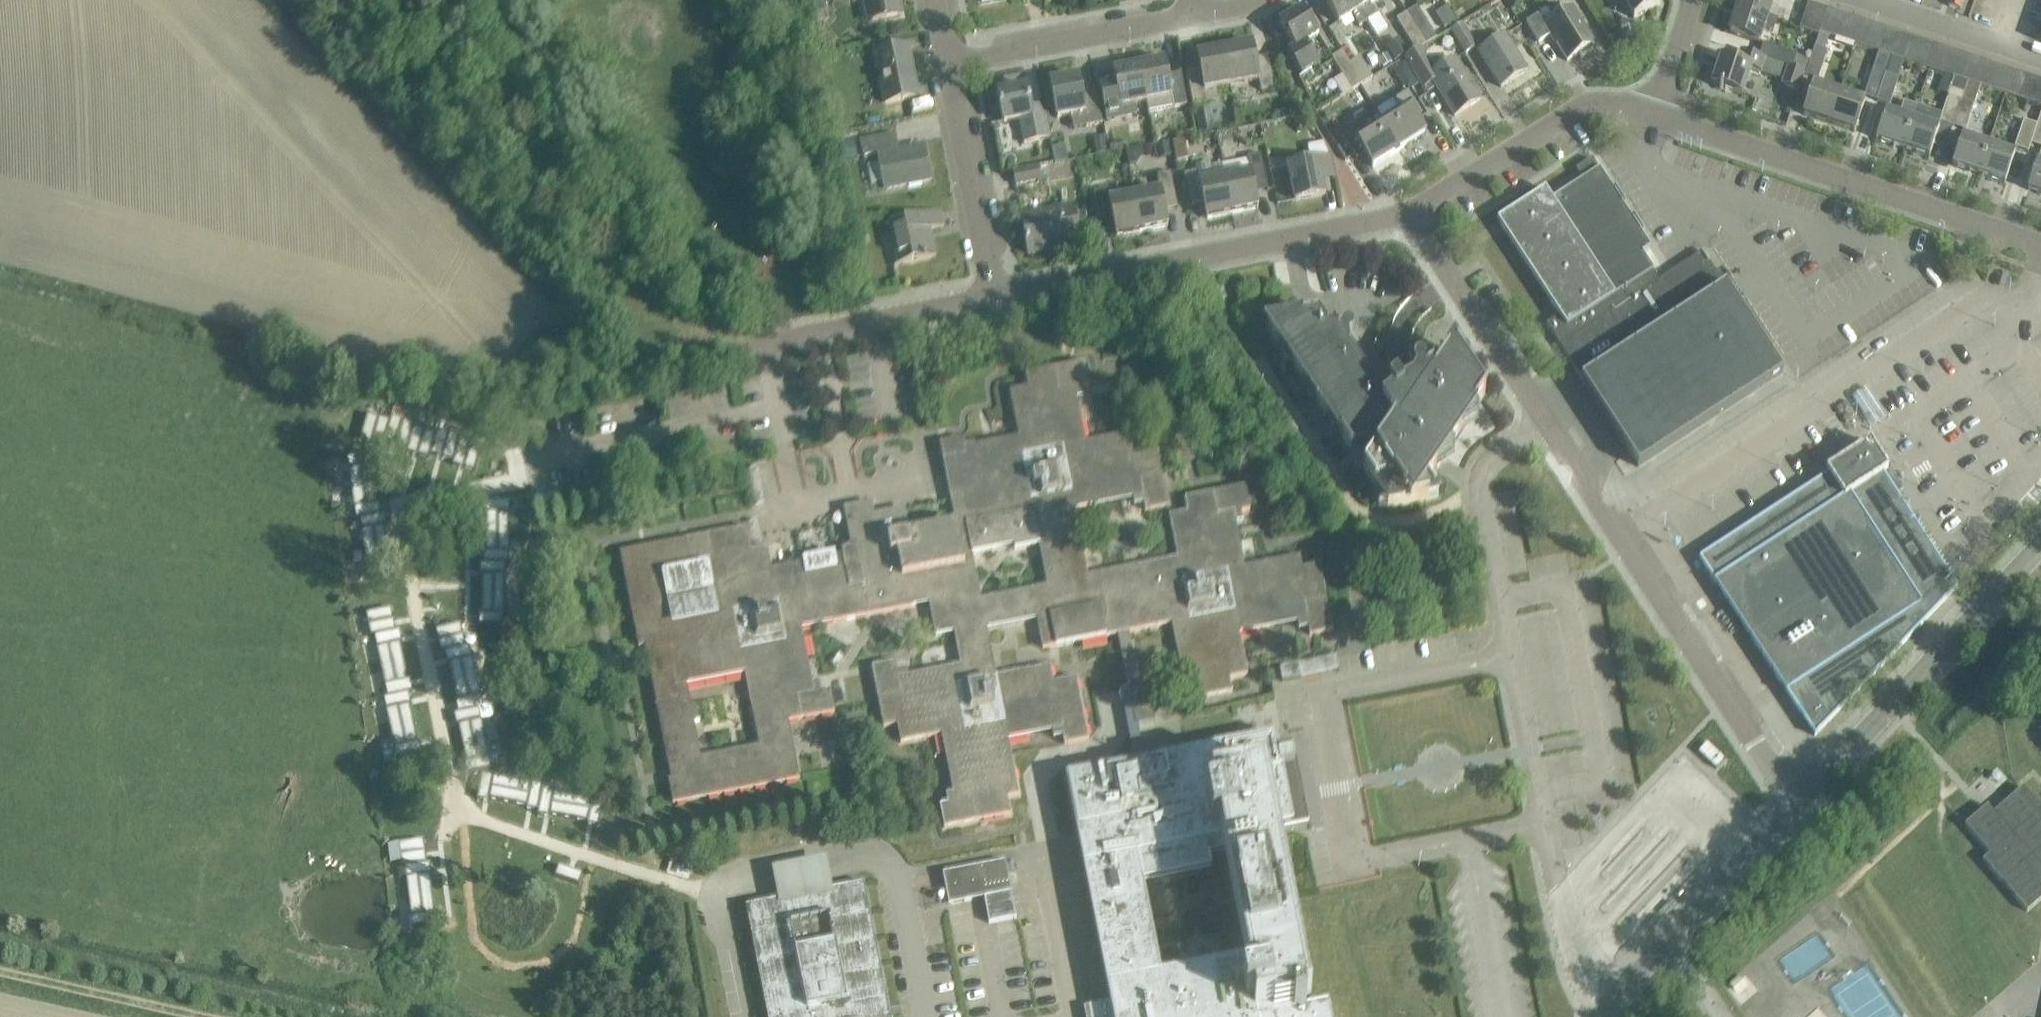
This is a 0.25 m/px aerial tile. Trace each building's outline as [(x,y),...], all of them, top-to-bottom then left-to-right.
[(869,21),(900,15),(897,0),(864,0),(869,21)] [(1352,0),(1323,0),(1338,24),(1351,16),(1358,28),(1366,23),(1352,0)] [(1366,23),(1374,36),(1386,29),(1378,15),(1376,17),(1369,5),(1377,0),(1352,0),(1366,23)] [(1481,15),(1493,9),(1489,0),(1474,0),(1481,15)] [(1633,19),(1659,5),(1656,0),(1623,0),(1633,19)] [(1772,0),(1739,0),(1737,8),(1766,18),(1766,17),(1772,0)] [(1962,0),(1949,0),(1946,6),(1959,10),(1962,0)] [(1817,35),(1818,31),(1825,9),(1807,3),(1798,29),(1817,35)] [(1446,7),(1435,14),(1444,28),(1454,21),(1446,7)] [(1416,8),(1406,14),(1425,45),(1435,39),(1416,8)] [(1758,43),(1763,28),(1772,31),(1775,20),(1766,17),(1766,18),(1737,8),(1728,33),(1758,43)] [(1593,45),(1571,9),(1543,26),(1537,15),(1524,23),(1537,43),(1548,36),(1550,39),(1551,38),(1566,62),(1577,55),(1579,58),(1592,51),(1589,47),(1593,45)] [(1818,31),(1827,35),(1830,35),(1837,13),(1825,9),(1818,31)] [(826,10),(813,13),(816,24),(828,21),(826,10)] [(1301,76),(1318,66),(1304,45),(1317,37),(1301,10),(1279,24),(1295,50),(1287,54),(1301,76)] [(1837,13),(1830,35),(1841,39),(1849,17),(1837,13)] [(1425,45),(1406,14),(1396,20),(1415,51),(1419,49),(1425,45)] [(1849,17),(1841,39),(1853,43),(1861,21),(1849,17)] [(1861,21),(1853,43),(1865,47),(1873,25),(1861,21)] [(1465,53),(1475,47),(1460,23),(1450,30),(1465,53)] [(1885,29),(1873,25),(1865,47),(1877,51),(1885,29)] [(1614,38),(1619,45),(1619,46),(1632,39),(1626,29),(1613,36),(1614,38)] [(1885,29),(1877,51),(1889,55),(1897,33),(1885,29)] [(1817,35),(1813,47),(1804,75),(1816,79),(1825,51),(1822,50),(1827,35),(1818,31),(1817,35)] [(1909,37),(1897,33),(1889,55),(1890,56),(1901,59),(1909,37)] [(1500,88),(1526,72),(1504,36),(1478,52),(1500,88)] [(1920,41),(1909,37),(1901,59),(1903,60),(1913,63),(1920,41)] [(1932,45),(1920,41),(1913,63),(1924,67),(1932,45)] [(1221,49),(1229,86),(1258,80),(1260,90),(1273,88),(1267,56),(1253,58),(1251,43),(1221,49)] [(1761,43),(1757,57),(1802,72),(1807,59),(1761,43)] [(1944,49),(1932,45),(1924,67),(1936,71),(1944,49)] [(883,104),(917,97),(906,46),(873,53),(883,104)] [(1229,86),(1221,49),(1196,54),(1199,70),(1186,72),(1192,104),(1217,99),(1215,89),(1229,86)] [(1419,49),(1415,51),(1404,58),(1423,88),(1433,83),(1453,116),(1479,101),(1454,60),(1434,73),(1419,49)] [(1735,63),(1720,57),(1711,84),(1741,94),(1748,70),(1758,74),(1759,72),(1783,79),(1781,85),(1796,90),(1802,72),(1757,57),(1739,51),(1735,63)] [(1877,51),(1872,66),(1863,95),(1875,99),(1890,56),(1889,55),(1877,51)] [(1361,85),(1348,64),(1341,52),(1331,58),(1351,91),(1361,85)] [(1385,54),(1377,59),(1382,68),(1390,62),(1385,54)] [(1890,56),(1875,99),(1875,100),(1888,104),(1903,60),(1901,59),(1890,56)] [(1358,58),(1348,64),(1361,85),(1371,78),(1358,58)] [(1137,66),(1144,103),(1146,113),(1185,105),(1179,73),(1166,76),(1163,60),(1137,66)] [(1403,62),(1393,68),(1397,75),(1402,76),(1409,71),(1403,62)] [(1132,105),(1144,103),(1137,66),(1112,70),(1113,75),(1098,78),(1106,121),(1134,115),(1132,105)] [(1951,76),(1945,95),(1946,95),(1959,99),(1965,81),(1959,79),(1951,76)] [(1101,124),(1096,100),(1082,103),(1077,78),(1049,83),(1056,118),(1069,116),(1072,129),(1101,124)] [(2037,80),(2030,102),(2040,106),(2040,81),(2037,80)] [(1959,99),(1950,126),(1963,130),(1978,85),(1971,83),(1965,81),(1959,99)] [(1827,123),(1837,93),(1811,85),(1801,114),(1827,123)] [(1021,144),(1048,139),(1042,106),(1029,109),(1025,88),(996,93),(1002,123),(1017,120),(1021,144)] [(1399,112),(1382,122),(1399,150),(1425,134),(1417,121),(1425,116),(1409,90),(1393,101),(1399,112)] [(1863,102),(1837,93),(1827,123),(1853,132),(1863,102)] [(1950,126),(1959,99),(1946,95),(1940,115),(1938,121),(1950,126)] [(1902,102),(1898,115),(1884,110),(1874,138),(1901,147),(1915,106),(1902,102)] [(1915,106),(1901,147),(1927,156),(1936,127),(1938,121),(1940,115),(1927,110),(1915,106)] [(2029,144),(2040,148),(2040,107),(2035,124),(2029,144)] [(1399,150),(1382,122),(1375,111),(1364,118),(1361,112),(1352,118),(1356,124),(1340,134),(1356,160),(1363,155),(1371,168),(1399,150)] [(2029,144),(2035,124),(2022,120),(2013,146),(2026,151),(2029,144)] [(1192,131),(1182,133),(1183,139),(1193,137),(1192,131)] [(884,191),(930,182),(923,148),(897,153),(894,135),(860,141),(864,157),(879,154),(881,163),(879,164),(884,191)] [(1977,173),(1986,144),(1959,135),(1949,163),(1977,173)] [(1105,137),(1094,139),(1098,156),(1108,154),(1105,137)] [(1321,180),(1333,177),(1328,156),(1322,143),(1308,146),(1311,161),(1287,166),(1294,200),(1324,194),(1321,180)] [(853,144),(840,146),(843,161),(856,159),(853,144)] [(1169,144),(1153,147),(1156,160),(1171,156),(1169,144)] [(2013,153),(1986,144),(1977,173),(2003,181),(2013,153)] [(2040,151),(2036,163),(2035,163),(2026,189),(2040,194),(2040,151)] [(1248,171),(1223,176),(1231,214),(1256,209),(1252,188),(1266,186),(1259,154),(1246,157),(1248,171)] [(1590,160),(1574,170),(1581,181),(1598,171),(1590,160)] [(1231,214),(1223,176),(1211,179),(1208,164),(1195,166),(1196,171),(1182,174),(1188,201),(1202,199),(1206,219),(1231,214)] [(1014,186),(1040,181),(1037,167),(1012,173),(1014,186)] [(1055,167),(1045,169),(1047,179),(1057,177),(1055,167)] [(1544,190),(1496,221),(1534,279),(1549,302),(1558,316),(1572,337),(1625,302),(1657,281),(1652,272),(1640,254),(1649,249),(1634,227),(1628,218),(1619,204),(1598,171),(1581,181),(1551,201),(1544,190)] [(1159,189),(1133,194),(1141,232),(1166,227),(1162,207),(1176,204),(1170,173),(1156,176),(1159,189)] [(1141,232),(1133,194),(1108,200),(1106,189),(1092,192),(1098,220),(1112,217),(1116,237),(1141,232)] [(1027,255),(1079,244),(1072,208),(1021,218),(1025,241),(1024,241),(1027,255)] [(928,230),(943,227),(940,212),(889,222),(898,264),(933,257),(928,230)] [(1558,316),(1544,325),(1568,362),(1629,454),(1637,467),(1780,374),(1733,303),(1737,301),(1733,295),(1727,286),(1724,289),(1701,253),(1657,281),(1625,302),(1572,337),(1558,316)] [(1391,401),(1384,405),(1333,326),(1332,327),(1332,329),(1326,330),(1317,316),(1301,319),(1298,317),(1292,321),(1266,326),(1278,344),(1287,342),(1291,364),(1302,380),(1311,378),(1315,400),(1325,416),(1334,414),(1339,436),(1349,452),(1358,450),(1362,472),(1373,488),(1382,486),(1386,509),(1437,498),(1426,482),(1483,400),(1461,367),(1452,352),(1432,380),(1430,377),(1431,376),(1430,375),(1413,387),(1399,396),(1394,389),(1386,394),(1391,401)] [(816,681),(803,684),(798,660),(805,658),(801,638),(802,638),(800,628),(911,606),(927,603),(934,636),(952,632),(959,664),(950,666),(929,671),(930,678),(906,683),(904,669),(896,670),(894,661),(870,665),(882,726),(896,723),(900,741),(941,733),(945,754),(952,752),(960,790),(946,793),(948,802),(939,803),(943,826),(1010,813),(1006,796),(1018,794),(1007,738),(1028,734),(1026,727),(1050,722),(1053,736),(1062,734),(1063,743),(1087,738),(1075,677),(1052,681),(1049,665),(994,675),(984,628),(1035,618),(1041,649),(1116,634),(1129,701),(1133,724),(1151,720),(1159,758),(1188,753),(1180,714),(1162,718),(1154,682),(1137,685),(1127,632),(1170,623),(1174,644),(1181,642),(1186,667),(1195,665),(1197,673),(1181,676),(1185,701),(1230,692),(1228,678),(1246,675),(1238,633),(1258,629),(1257,622),(1295,614),(1297,628),(1306,626),(1308,635),(1331,631),(1318,564),(1300,567),(1298,556),(1243,567),(1239,545),(1231,547),(1226,523),(1240,520),(1238,512),(1248,510),(1242,486),(1181,498),(1184,512),(1166,516),(1174,558),(1085,576),(1072,509),(1094,505),(1092,499),(1130,491),(1133,505),(1141,503),(1143,512),(1165,507),(1152,441),(1135,444),(1133,431),(1082,442),(1078,421),(1071,422),(1067,398),(1080,396),(1079,387),(1088,385),(1083,361),(1022,373),(1025,387),(1007,391),(1017,437),(995,441),(997,448),(973,453),(971,443),(962,445),(961,439),(937,444),(953,526),(903,536),(898,512),(859,520),(859,518),(849,520),(854,546),(839,549),(840,555),(770,569),(766,547),(749,550),(745,526),(618,552),(637,647),(650,644),(652,654),(646,655),(656,704),(655,705),(670,778),(667,779),(672,803),(799,778),(787,720),(833,711),(828,687),(818,689),(816,681)] [(1873,429),(1889,418),(1868,385),(1852,395),(1873,429)] [(366,414),(360,439),(383,445),(384,442),(390,420),(366,414)] [(390,420),(384,442),(407,449),(413,426),(414,424),(390,417),(390,420)] [(407,449),(406,451),(429,458),(430,455),(436,433),(413,426),(407,449)] [(436,433),(430,455),(453,461),(459,439),(460,436),(437,430),(436,433)] [(453,461),(452,464),(476,470),(482,445),(459,439),(453,461)] [(1827,476),(1698,560),(1777,682),(1784,692),(1784,693),(1785,694),(1813,737),(1955,588),(1952,583),(1890,488),(1881,475),(1886,471),(1880,461),(1868,444),(1825,472),(1827,476)] [(1212,448),(1201,450),(1202,460),(1213,458),(1212,448)] [(372,453),(346,457),(351,488),(374,484),(371,465),(373,465),(372,453)] [(374,484),(351,488),(355,519),(359,518),(381,515),(379,503),(377,503),(374,484)] [(509,501),(483,501),(483,513),(485,513),(485,532),(509,532),(509,501)] [(381,515),(359,518),(364,549),(389,545),(385,514),(381,515)] [(485,551),(483,551),(483,563),(505,563),(509,563),(509,532),(485,532),(485,551)] [(483,563),(479,563),(479,575),(481,575),(481,594),(505,594),(505,563),(483,563)] [(481,613),(479,613),(478,625),(504,626),(505,594),(481,594),(481,613)] [(390,608),(365,613),(370,637),(374,636),(395,631),(390,608)] [(460,623),(435,629),(440,652),(444,651),(466,646),(460,623)] [(395,631),(374,636),(380,666),(404,661),(400,642),(402,642),(399,630),(395,631)] [(466,646),(444,651),(446,663),(449,662),(453,681),(476,676),(469,646),(466,646)] [(404,661),(380,666),(387,697),(408,692),(412,691),(410,679),(408,680),(404,661)] [(1281,682),(1300,679),(1297,664),(1278,668),(1281,682)] [(476,676),(453,681),(457,700),(455,701),(457,712),(478,708),(483,707),(476,676)] [(840,690),(829,692),(832,705),(843,703),(840,690)] [(387,697),(383,697),(390,728),(413,723),(409,704),(411,704),(408,692),(387,697)] [(457,712),(453,713),(456,725),(458,724),(462,743),(485,738),(478,708),(457,712)] [(413,723),(390,728),(397,758),(422,753),(419,741),(417,742),(413,723)] [(1312,737),(1288,741),(1291,753),(1278,756),(1274,736),(1188,753),(1159,758),(1065,777),(1109,1000),(1083,1006),(1085,1016),(1329,1016),(1327,1004),(1310,1007),(1274,827),(1292,824),(1288,804),(1297,802),(1296,796),(1295,791),(1286,793),(1281,767),(1298,763),(1302,780),(1319,776),(1312,737)] [(485,738),(462,743),(466,762),(464,762),(467,774),(492,768),(485,738)] [(1705,744),(1697,752),(1715,769),(1723,761),(1705,744)] [(1996,787),(2006,779),(1996,767),(1986,775),(1996,787)] [(481,774),(476,799),(488,801),(489,799),(507,803),(512,779),(481,774)] [(512,779),(507,803),(526,806),(526,808),(538,810),(542,789),(542,785),(512,779)] [(1992,814),(1986,806),(1963,826),(1989,855),(1981,861),(2026,912),(2040,899),(2040,811),(2021,788),(1992,814)] [(538,810),(537,814),(549,817),(549,814),(568,818),(572,794),(542,789),(538,810)] [(572,794),(568,818),(587,821),(587,823),(598,826),(603,800),(572,794)] [(424,839),(398,843),(401,866),(404,866),(427,863),(424,839)] [(941,872),(948,903),(983,896),(988,922),(1015,916),(1004,860),(941,872)] [(427,863),(404,866),(408,897),(432,894),(430,874),(432,874),(430,862),(427,863)] [(745,905),(767,1016),(891,1016),(864,882),(745,905)] [(432,894),(408,897),(413,928),(438,924),(437,912),(435,913),(432,894)] [(1740,977),(1730,985),(1737,994),(1747,985),(1740,977)]
